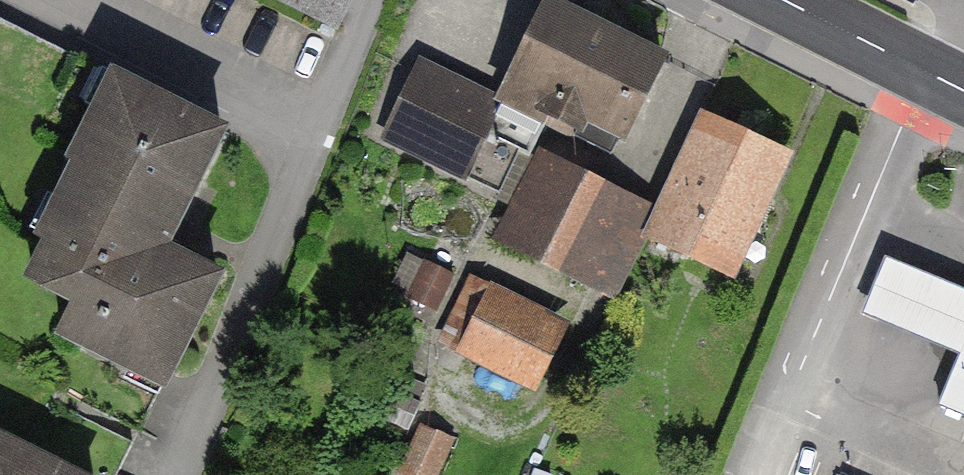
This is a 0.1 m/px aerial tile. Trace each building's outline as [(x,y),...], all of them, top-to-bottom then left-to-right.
[(665,57),(549,2),(501,103),(419,64),(385,135),(498,188),(517,148),(527,153),(546,114),(577,129),(572,138),(616,159),(665,57)] [(0,18),(0,90),(82,132),(94,108),(106,113),(123,79),(0,18)] [(222,128),(123,79),(106,113),(94,108),(82,132),(71,155),(79,159),(59,198),(69,202),(33,275),(79,297),(62,331),(104,349),(129,362),(134,353),(169,370),(215,274),(179,256),(174,265),(158,257),(222,128)] [(753,217),(781,155),(705,120),(652,233),(730,270),(736,257),(750,263),(768,224),(753,217)] [(621,199),(544,161),(506,237),(584,275),(621,199)] [(903,254),(877,317),(963,352),(963,279),(903,254)] [(557,329),(493,296),(467,345),(531,378),(557,329)] [(0,433),(0,474),(115,474),(169,370),(134,353),(129,362),(104,349),(49,458),(0,433)] [(954,410),(963,414),(963,387),(954,410)] [(423,425),(401,473),(406,474),(432,474),(450,437),(423,425)]
